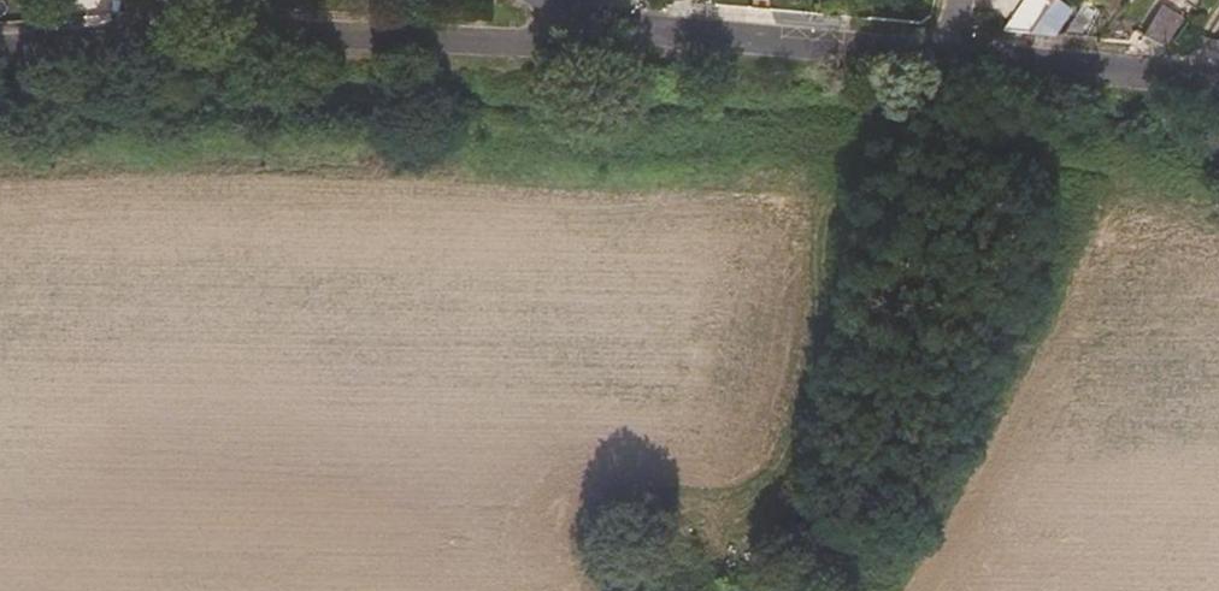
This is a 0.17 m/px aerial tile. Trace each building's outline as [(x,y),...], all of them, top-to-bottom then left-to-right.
[(1036,34),(1060,0),(1036,0),(1014,31),(1036,34)] [(1079,13),(1061,0),(1060,0),(1036,34),(1060,38),(1079,13)] [(1105,0),(1091,0),(1067,39),(1091,42),(1115,7),(1105,0)] [(1177,4),(1153,39),(1171,53),(1196,17),(1177,4)] [(505,12),(486,10),(484,24),(503,25),(505,12)]
